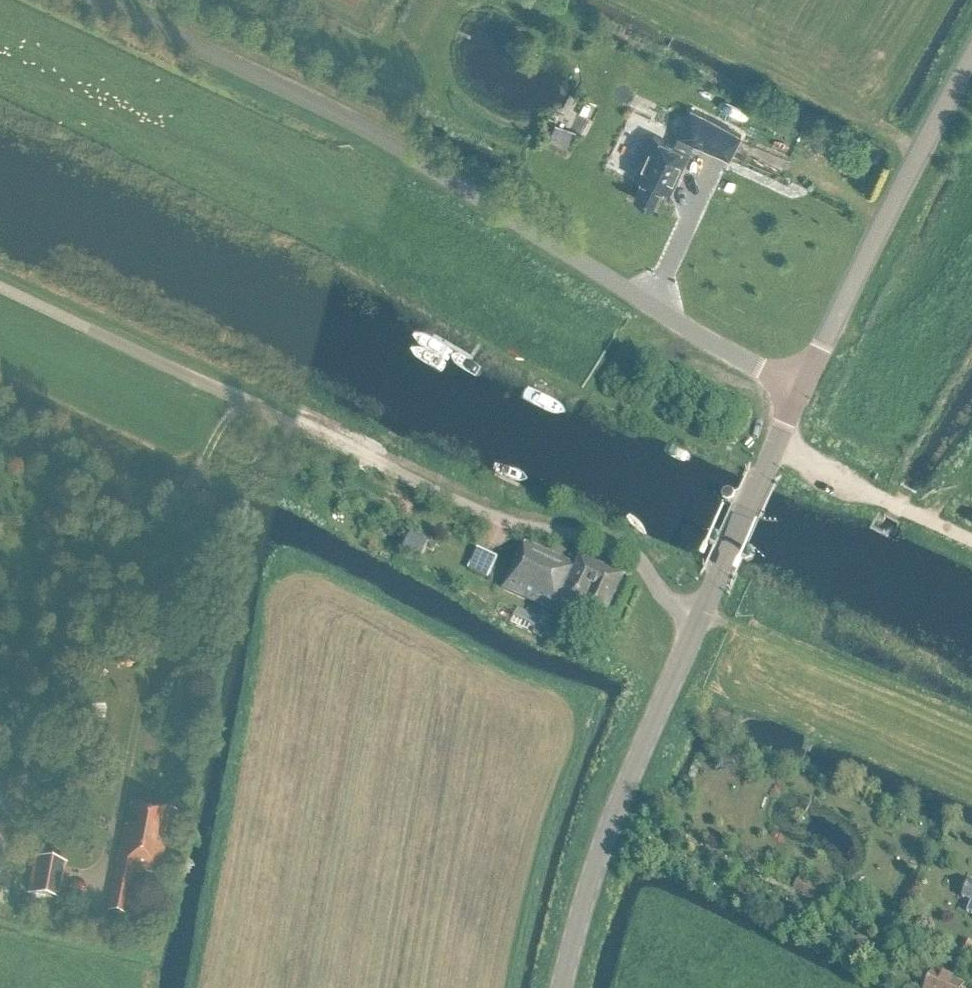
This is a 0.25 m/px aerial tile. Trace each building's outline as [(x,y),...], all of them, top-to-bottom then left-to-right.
[(731,158),(744,130),(690,105),(674,141),(653,131),(634,173),(642,177),(634,195),(655,205),(663,187),(673,191),(695,142),(731,158)] [(572,145),(577,129),(556,122),(551,138),(572,145)] [(733,494),(728,492),(723,493),(722,498),(723,502),(728,504),(732,503),(735,498),(733,494)] [(421,560),(428,545),(411,537),(404,552),(421,560)] [(577,567),(526,544),(519,559),(517,558),(503,590),(557,614),(562,602),(604,621),(623,578),(581,559),(577,567)] [(487,579),(497,560),(479,552),(470,571),(487,579)] [(541,638),(548,622),(520,609),(513,626),(541,638)] [(164,834),(168,812),(133,805),(128,827),(126,826),(109,911),(133,915),(138,891),(130,890),(134,871),(147,873),(147,871),(160,873),(167,834),(164,834)] [(63,900),(66,888),(64,888),(68,864),(35,859),(29,894),(63,900)] [(969,882),(962,899),(971,902),(967,913),(971,915),(971,883),(969,882)] [(965,941),(959,953),(968,957),(971,947),(971,944),(965,941)] [(964,986),(932,972),(925,987),(963,987),(964,986)]
